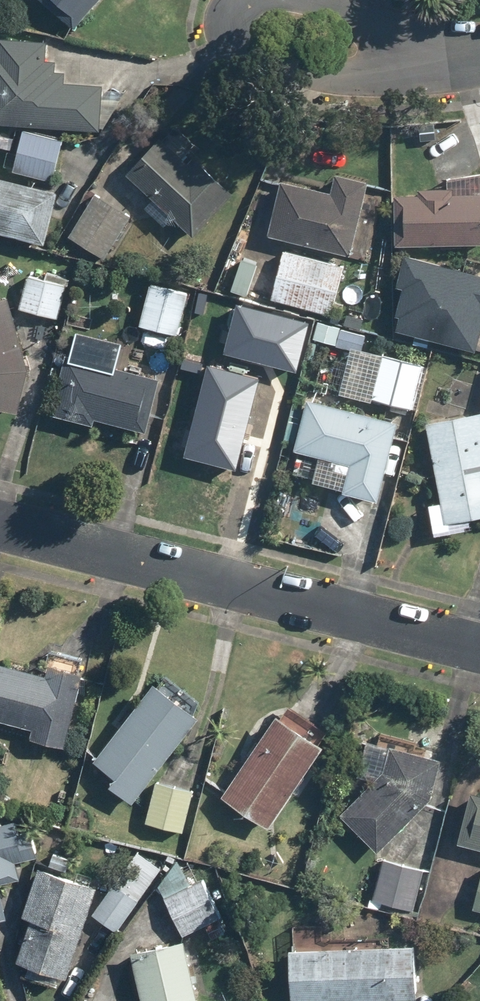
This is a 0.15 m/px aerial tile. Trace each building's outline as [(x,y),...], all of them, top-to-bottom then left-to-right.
[(75,28),(99,0),(41,0),(75,28)] [(101,131),(103,83),(65,81),(65,70),(56,70),(56,61),(46,60),(47,39),(0,37),(0,45),(0,126),(101,131)] [(126,171),(152,196),(143,204),(164,224),(172,216),(191,235),(232,193),(199,160),(193,166),(183,157),(195,145),(173,123),(126,171)] [(21,129),(12,172),(54,181),(63,137),(21,129)] [(382,202),(365,198),(368,183),(332,176),(329,191),(280,180),(268,237),(370,259),(382,202)] [(46,244),(58,192),(0,178),(0,233),(46,244)] [(130,215),(96,193),(68,234),(102,256),(130,215)] [(403,244),(479,240),(479,193),(401,196),(403,244)] [(281,250),(269,300),(333,315),(345,264),(281,250)] [(479,346),(479,264),(410,251),(395,330),(479,346)] [(26,274),(18,308),(58,318),(66,284),(26,274)] [(187,289),(149,282),(140,326),(178,333),(187,289)] [(7,296),(0,298),(0,405),(19,409),(27,366),(7,296)] [(257,312),(246,363),(295,374),(305,323),(257,312)] [(362,347),(366,333),(361,332),(341,327),(338,326),(318,321),(313,339),(349,348),(339,392),(416,410),(427,362),(362,347)] [(71,337),(67,355),(53,415),(94,425),(95,417),(144,429),(157,376),(103,364),(108,346),(71,337)] [(188,363),(199,412),(186,415),(192,442),(205,439),(211,466),(266,454),(246,363),(244,351),(188,363)] [(398,421),(307,398),(294,450),(323,458),(316,484),(378,500),(398,421)] [(479,515),(479,412),(427,421),(441,502),(427,504),(430,524),(479,515)] [(50,655),(45,674),(0,663),(0,720),(32,728),(29,740),(65,749),(87,664),(50,655)] [(177,682),(170,691),(155,679),(86,769),(133,804),(201,715),(194,709),(201,700),(177,682)] [(298,708),(290,721),(278,713),(223,797),(269,827),(333,730),(298,708)] [(376,851),(426,803),(433,797),(440,756),(391,748),(387,772),(342,816),(376,851)] [(194,789),(154,781),(145,824),(185,832),(194,789)] [(458,842),(479,848),(479,792),(471,790),(458,842)] [(0,818),(0,922),(8,920),(0,886),(21,881),(16,862),(38,857),(29,823),(17,826),(14,815),(0,818)] [(162,864),(137,848),(93,917),(118,933),(155,876),(162,864)] [(13,961),(26,964),(23,975),(56,985),(59,974),(69,977),(98,882),(68,873),(72,859),(53,853),(48,868),(36,864),(20,916),(26,918),(13,961)] [(426,869),(384,860),(375,903),(417,912),(426,869)] [(192,885),(183,863),(158,883),(164,897),(157,900),(174,941),(135,950),(140,943),(125,932),(107,960),(121,970),(132,955),(142,1000),(199,1000),(183,934),(205,925),(211,938),(227,931),(205,879),(192,885)] [(471,910),(479,912),(479,872),(471,910)] [(290,1000),(353,1000),(416,998),(414,943),(288,949),(290,1000)]
